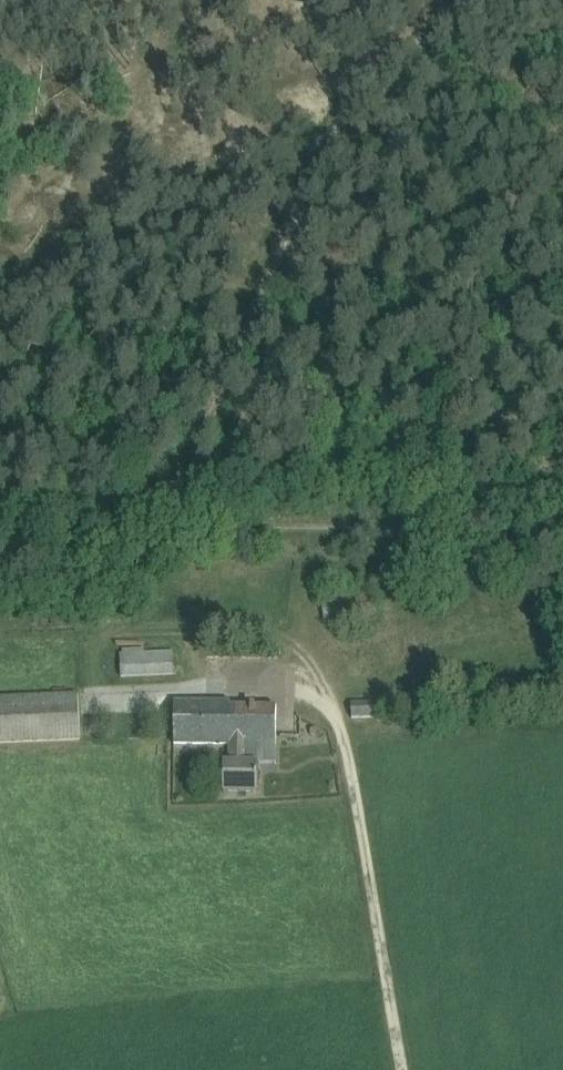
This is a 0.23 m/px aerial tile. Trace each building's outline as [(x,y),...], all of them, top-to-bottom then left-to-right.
[(145,648),(123,649),(124,654),(120,654),(121,679),(174,677),(173,652),(145,653),(145,648)] [(0,698),(0,745),(81,741),(79,694),(0,698)] [(259,793),(259,782),(259,746),(277,745),(277,707),(230,707),(230,702),(176,702),(175,745),(231,745),(231,761),(224,761),(224,792),(259,793)] [(352,703),(352,718),(376,718),(375,702),(352,703)]
